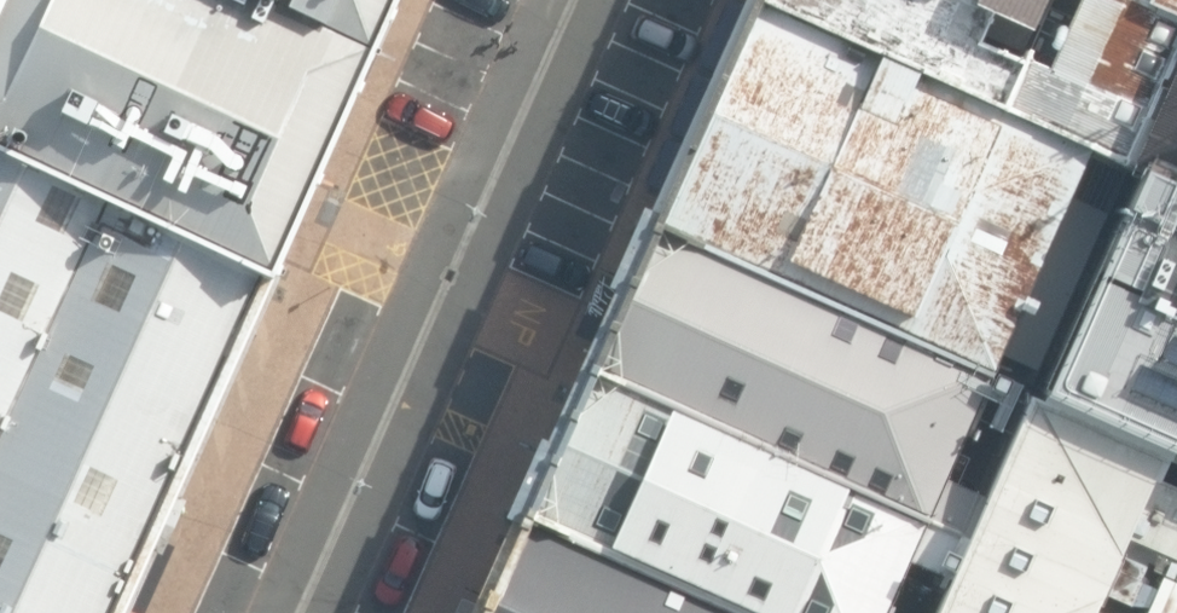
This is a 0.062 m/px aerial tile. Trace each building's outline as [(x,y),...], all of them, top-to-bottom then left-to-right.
[(105,197),(269,275),(396,0),(0,0),(0,152),(105,197)] [(1009,119),(1063,0),(757,0),(756,1),(1009,119)] [(1009,119),(1098,160),(1137,177),(1142,168),(1176,88),(1176,0),(1063,0),(1009,119)] [(1032,302),(1098,160),(1009,119),(756,1),(658,220),(664,222),(660,233),(998,379),(1023,317),(1038,324),(1044,309),(1032,302)] [(1142,168),(1154,174),(1176,185),(1176,88),(1142,168)] [(105,197),(0,152),(0,419),(105,197)] [(1176,462),(1176,185),(1154,174),(1050,404),(1176,462)] [(269,275),(105,197),(0,419),(0,612),(109,612),(269,275)] [(664,222),(658,220),(650,217),(615,295),(622,298),(588,373),(967,540),(986,499),(950,483),(998,379),(660,233),(664,222)] [(588,373),(555,448),(548,445),(513,524),(517,527),(525,531),(529,522),(737,612),(894,612),(912,566),(947,582),(967,540),(588,373)] [(1050,404),(1035,397),(944,612),(1176,612),(1176,462),(1050,404)] [(529,522),(525,531),(517,527),(479,612),(737,612),(529,522)]
